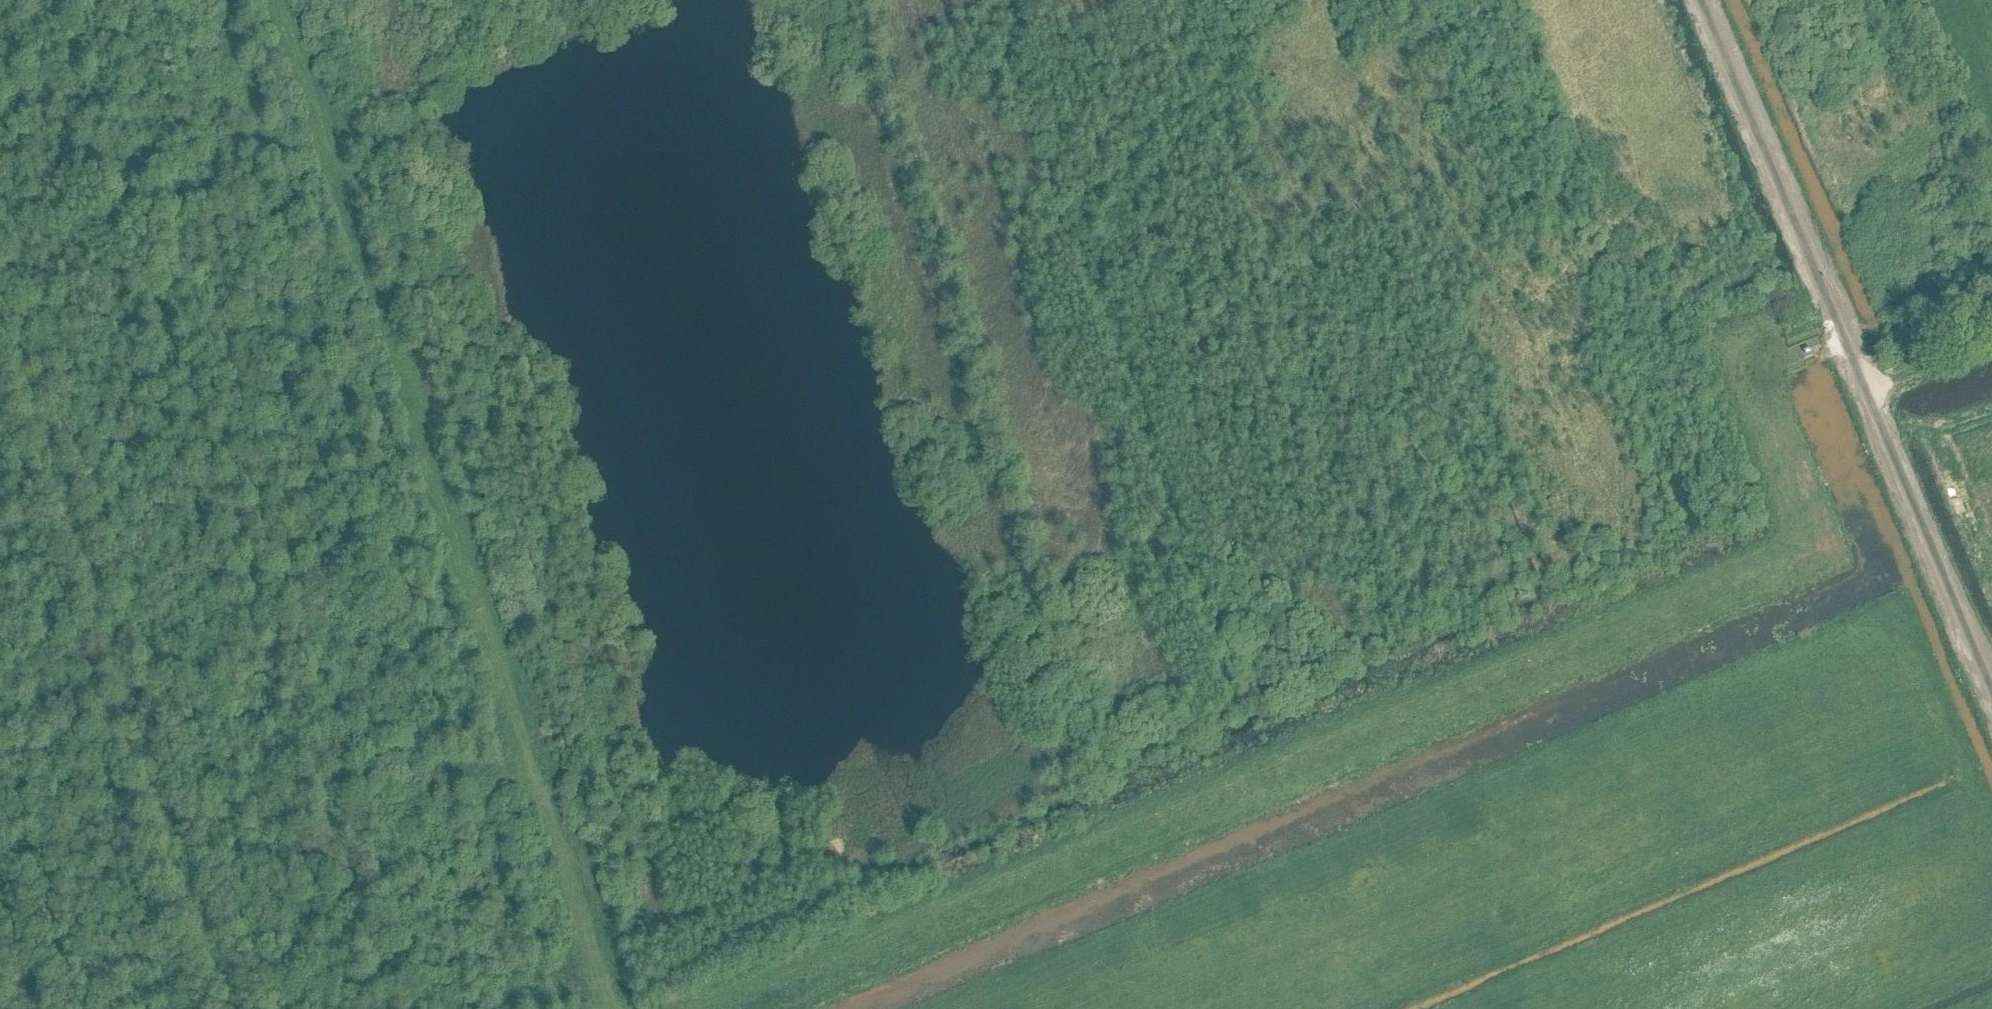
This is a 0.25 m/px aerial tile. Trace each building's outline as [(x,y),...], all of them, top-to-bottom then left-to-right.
[(1811,345),(1809,346),(1800,350),(1804,359),(1815,354),(1811,345)]
